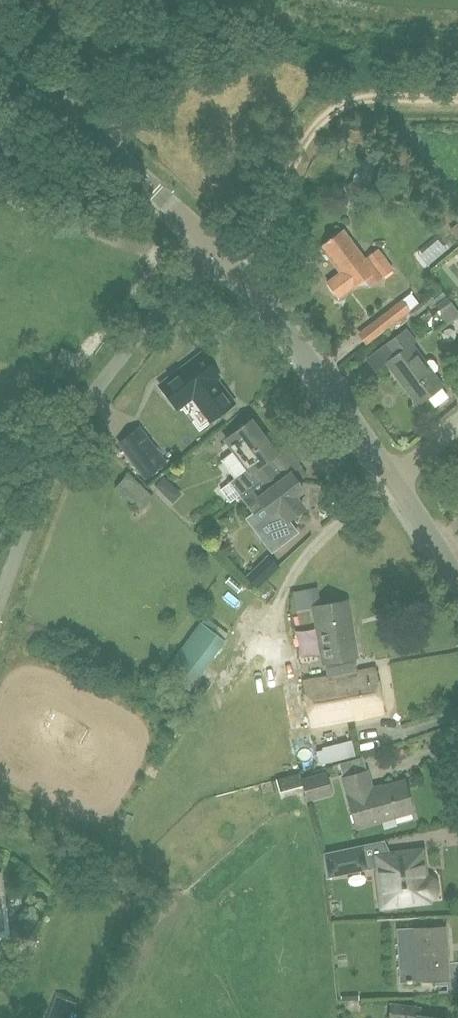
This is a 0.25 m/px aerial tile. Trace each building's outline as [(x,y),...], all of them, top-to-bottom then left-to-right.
[(339,298),(364,279),(370,287),(383,277),(393,270),(378,250),(363,261),(342,232),(323,246),(342,271),(327,282),(339,298)] [(386,330),(411,311),(402,299),(374,320),(383,333),(386,330)] [(442,387),(443,386),(434,373),(437,370),(438,366),(433,360),(429,360),(426,362),(413,344),(416,342),(406,328),(386,343),(395,356),(387,361),(418,404),(428,397),(434,404),(438,405),(446,399),(447,394),(442,387)] [(218,416),(233,405),(214,380),(218,377),(201,354),(182,369),(185,373),(163,390),(175,406),(197,389),(218,416)] [(241,497),(275,471),(267,461),(276,454),(277,454),(251,420),(250,420),(250,421),(226,439),(226,438),(225,439),(247,468),(229,482),(241,497)] [(149,450),(133,462),(144,478),(161,465),(149,450)] [(282,480),(275,471),(241,497),(253,513),(263,506),(269,514),(268,514),(269,515),(270,516),(263,521),(274,535),(278,532),(285,541),(296,533),(287,521),(303,508),(294,496),(303,489),(303,488),(302,488),(299,484),(292,474),(291,473),(282,480)] [(127,473),(114,487),(140,512),(154,497),(127,473)] [(268,554),(251,571),(245,576),(256,588),(257,588),(263,583),(280,566),(268,554)] [(327,676),(356,671),(354,658),(358,658),(353,628),(350,629),(345,601),(313,607),(323,664),(325,664),(327,676)] [(200,624),(163,673),(187,691),(224,641),(200,624)] [(310,725),(384,712),(376,667),(356,671),(327,676),(302,680),(310,725)] [(355,826),(412,811),(404,781),(372,790),(367,771),(342,778),(355,826)] [(300,772),(276,778),(276,780),(280,791),(280,792),(303,785),(307,801),(332,794),(326,772),(301,778),(300,772)] [(368,868),(362,845),(324,853),(326,877),(368,868)] [(390,853),(375,855),(377,871),(378,884),(381,907),(395,905),(429,901),(428,899),(433,897),(433,896),(436,893),(437,889),(436,884),(434,880),(431,877),(426,876),(423,876),(422,865),(424,865),(423,849),(390,853)] [(444,927),(395,929),(396,941),(398,981),(420,980),(435,979),(440,979),(448,979),(447,965),(444,927)] [(51,1010),(48,1017),(69,1017),(70,1017),(76,1001),(57,995),(51,1010)] [(418,1015),(419,1008),(390,1004),(388,1017),(436,1017),(418,1015)]
